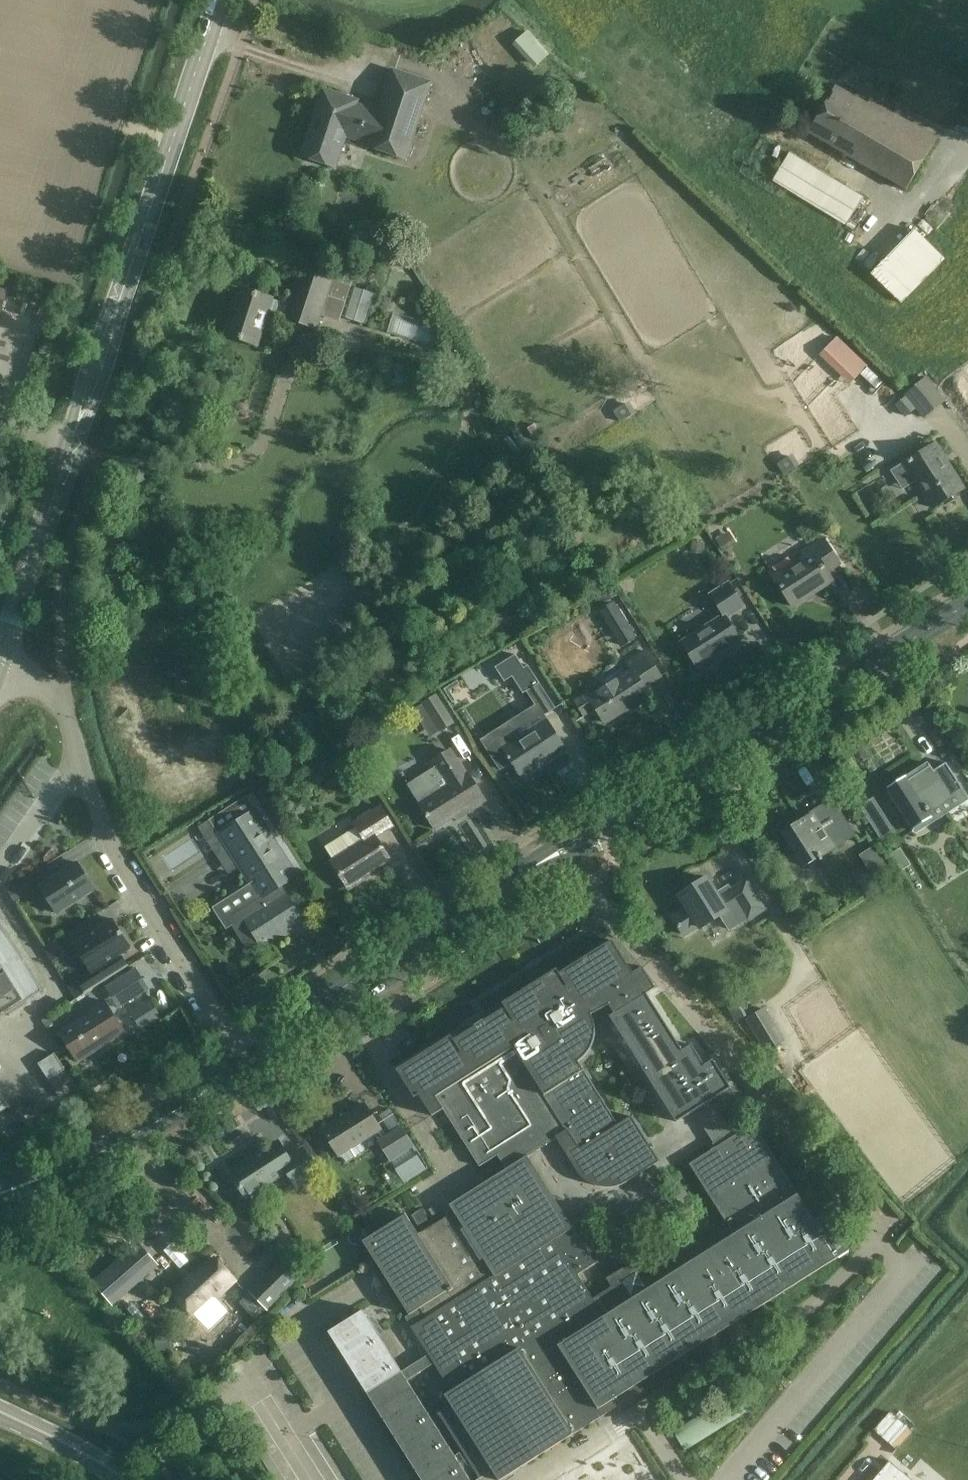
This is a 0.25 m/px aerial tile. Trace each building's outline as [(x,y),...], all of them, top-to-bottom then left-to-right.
[(550,54),(528,30),(513,45),(535,68),(550,54)] [(431,83),(412,77),(393,70),(379,112),(356,105),(358,101),(323,90),(301,156),(336,167),(346,137),(369,144),(368,146),(406,159),(431,83)] [(809,133),(906,190),(937,138),(871,102),(869,105),(835,87),(809,133)] [(551,118),(538,129),(548,140),(560,130),(551,118)] [(619,145),(550,186),(564,209),(633,168),(619,145)] [(864,197),(790,153),(781,148),(772,164),(780,168),(773,180),(847,224),(864,197)] [(915,230),(901,245),(872,275),(902,304),(945,259),(915,230)] [(340,322),(356,273),(358,266),(339,260),(332,278),(300,268),(283,320),(318,331),(322,316),(340,322)] [(226,335),(245,341),(257,345),(271,299),(240,289),(226,335)] [(383,296),(379,309),(388,311),(392,298),(383,296)] [(393,313),(387,333),(439,349),(445,330),(393,313)] [(817,352),(846,383),(864,367),(835,335),(817,352)] [(453,345),(448,351),(450,358),(458,360),(463,354),(461,347),(453,345)] [(387,368),(385,377),(390,385),(399,387),(406,382),(409,373),(404,365),(395,363),(387,368)] [(867,368),(860,375),(876,390),(883,383),(867,368)] [(909,395),(899,403),(896,405),(905,416),(889,429),(897,439),(913,426),(906,418),(917,410),(922,417),(925,415),(946,399),(927,376),(907,392),(909,395)] [(958,392),(951,396),(960,409),(967,404),(958,392)] [(516,427),(510,431),(523,451),(529,447),(516,427)] [(934,443),(904,462),(904,463),(916,481),(923,491),(933,508),(962,490),(952,473),(943,459),(946,457),(948,456),(938,440),(934,443)] [(551,448),(541,453),(548,467),(558,461),(551,448)] [(793,454),(776,464),(784,476),(800,466),(793,454)] [(809,542),(809,543),(822,535),(812,518),(799,526),(800,528),(798,530),(807,544),(809,542)] [(730,531),(716,540),(724,552),(738,543),(730,531)] [(775,576),(782,590),(793,607),(794,606),(793,604),(816,589),(818,591),(833,582),(827,572),(840,564),(823,539),(813,545),(816,550),(775,576)] [(702,556),(704,543),(693,541),(691,555),(702,556)] [(598,574),(590,578),(596,589),(604,585),(598,574)] [(709,594),(719,609),(721,614),(680,640),(698,668),(722,652),(720,649),(738,638),(739,641),(740,641),(726,618),(744,607),(728,582),(709,594)] [(612,585),(598,593),(604,603),(618,595),(612,585)] [(620,612),(615,603),(601,612),(606,621),(620,612)] [(632,671),(590,697),(587,693),(575,701),(585,716),(596,709),(605,723),(628,708),(627,707),(634,703),(636,706),(651,697),(645,688),(661,678),(645,652),(627,663),(632,671)] [(515,655),(495,668),(505,682),(512,677),(523,694),(527,692),(535,705),(542,716),(543,716),(555,708),(539,683),(528,666),(524,669),(515,655)] [(435,728),(448,719),(438,702),(424,712),(435,728)] [(512,761),(523,778),(524,778),(522,775),(542,762),(544,765),(566,751),(546,719),(519,737),(514,730),(487,747),(497,762),(501,765),(507,765),(512,761)] [(429,764),(432,769),(408,785),(419,802),(436,829),(467,809),(469,812),(486,802),(466,772),(464,773),(450,750),(429,764)] [(908,778),(887,791),(898,808),(909,824),(913,831),(932,819),(928,811),(962,788),(957,780),(946,763),(933,771),(929,764),(928,765),(929,767),(909,780),(908,778)] [(876,832),(889,824),(873,798),(860,806),(876,832)] [(855,833),(845,817),(834,800),(824,807),(823,805),(810,812),(812,814),(783,833),(805,866),(855,833)] [(394,827),(381,805),(353,823),(356,828),(326,847),(333,860),(331,862),(340,876),(341,875),(350,889),(364,879),(363,877),(390,859),(376,838),(394,827)] [(231,895),(213,907),(227,929),(233,925),(239,934),(249,949),(260,942),(261,945),(270,940),(271,942),(274,940),(271,936),(289,925),(290,927),(302,919),(281,887),(298,876),(297,875),(256,810),(218,834),(240,867),(250,883),(231,895)] [(78,863),(40,887),(57,913),(95,889),(78,863)] [(27,878),(8,891),(15,902),(33,890),(34,889),(27,878)] [(687,907),(673,916),(685,936),(720,914),(730,931),(765,909),(747,881),(720,898),(707,878),(680,896),(687,907)] [(114,919),(73,945),(90,972),(77,981),(85,994),(129,966),(122,954),(132,948),(114,919)] [(43,992),(1,927),(0,927),(0,1019),(43,992)] [(56,940),(44,948),(53,963),(65,955),(56,940)] [(429,1355),(409,1367),(402,1372),(363,1310),(329,1332),(422,1479),(470,1479),(407,1381),(434,1364),(452,1391),(445,1395),(452,1406),(439,1414),(480,1479),(493,1471),(498,1479),(502,1479),(617,1407),(613,1401),(643,1382),(652,1395),(652,1396),(732,1346),(734,1339),(725,1325),(743,1314),(745,1318),(851,1252),(827,1214),(815,1222),(753,1124),(737,1134),(728,1121),(722,1112),(714,1099),(703,1080),(721,1068),(711,1051),(690,1064),(646,994),(656,988),(643,967),(633,973),(612,940),(560,973),(557,969),(502,1003),(505,1008),(455,1040),(452,1035),(397,1070),(415,1098),(420,1095),(424,1103),(433,1116),(444,1109),(447,1114),(452,1122),(463,1140),(480,1166),(498,1155),(506,1169),(486,1182),(450,1205),(454,1212),(432,1226),(419,1235),(406,1214),(363,1241),(410,1315),(420,1308),(426,1318),(411,1327),(417,1336),(428,1354),(429,1355)] [(133,971),(106,988),(119,1008),(146,991),(133,971)] [(737,991),(723,1000),(736,1021),(750,1013),(743,1002),(737,991)] [(151,999),(130,1012),(141,1030),(162,1017),(151,999)] [(60,1033),(68,1045),(78,1062),(125,1032),(105,1001),(90,1011),(91,1014),(60,1033)] [(786,1041),(765,1008),(746,1019),(767,1053),(786,1041)] [(50,1080),(66,1069),(56,1054),(40,1064),(50,1080)] [(381,1129),(365,1104),(323,1130),(339,1155),(381,1129)] [(402,1127),(379,1142),(391,1161),(398,1172),(405,1183),(426,1169),(412,1148),(414,1147),(402,1127)] [(317,1171),(310,1160),(299,1144),(298,1144),(302,1150),(289,1158),(279,1142),(231,1173),(245,1194),(288,1167),(299,1183),(317,1171)] [(421,1209),(412,1216),(418,1226),(428,1219),(421,1209)] [(138,1242),(92,1282),(113,1306),(159,1265),(138,1242)] [(287,1250),(284,1263),(298,1266),(301,1252),(287,1250)] [(187,1284),(175,1296),(188,1310),(191,1313),(203,1326),(214,1316),(225,1306),(216,1296),(217,1295),(233,1278),(229,1273),(215,1258),(195,1276),(187,1284)] [(297,1280),(283,1266),(280,1263),(250,1291),(268,1309),(297,1280)] [(157,1337),(150,1337),(150,1349),(156,1349),(156,1353),(174,1353),(175,1332),(157,1331),(157,1337)] [(197,1397),(197,1380),(185,1380),(185,1396),(197,1397)] [(722,1401),(673,1431),(685,1451),(734,1420),(750,1410),(738,1391),(722,1401)] [(582,1479),(617,1479),(638,1467),(628,1451),(582,1479)] [(889,1463),(884,1468),(880,1472),(874,1479),(909,1479),(889,1463)]
